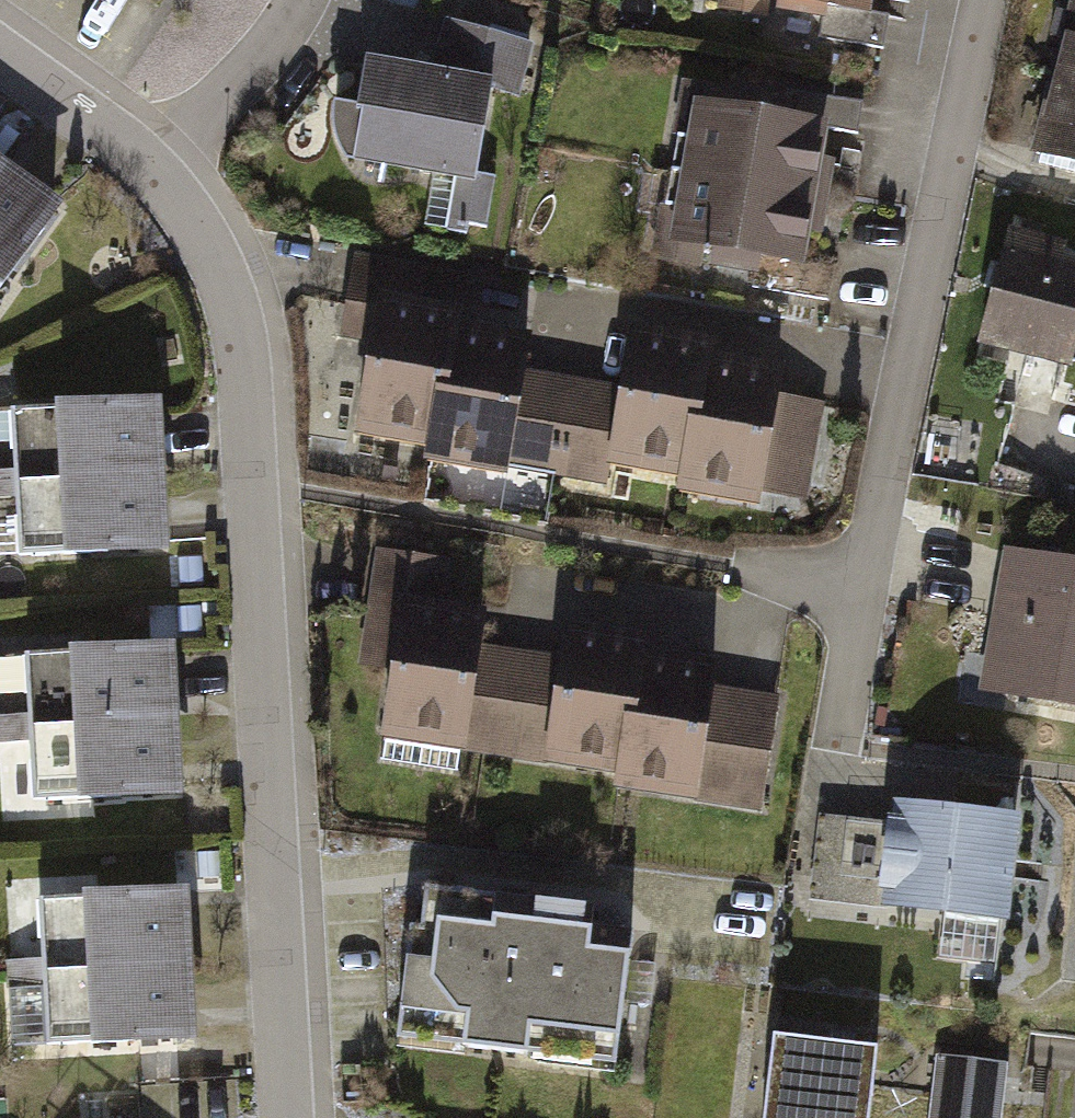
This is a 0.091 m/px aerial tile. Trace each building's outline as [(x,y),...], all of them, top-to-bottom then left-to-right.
[(778,14),(822,21),(820,31),(882,42),(885,14),(865,12),(867,0),(781,0),(778,14)] [(1060,72),(1074,76),(1074,14),(1060,72)] [(481,79),(352,56),(333,161),(463,183),(481,79)] [(1040,148),(1074,157),(1074,76),(1060,72),(1040,148)] [(702,92),(688,176),(811,197),(821,133),(858,139),(863,108),(786,95),(785,105),(741,98),(738,117),(720,114),(724,96),(702,92)] [(57,210),(0,169),(0,289),(57,210)] [(811,197),(688,176),(673,261),(695,265),(698,246),(715,249),(712,268),(756,275),(754,285),(831,298),(836,267),(800,261),(811,197)] [(985,341),(1067,363),(1074,331),(1074,270),(1052,264),(1056,249),(1012,237),(985,341)] [(455,336),(457,320),(416,313),(422,278),(355,267),(349,303),(382,309),(362,425),(438,437),(455,336)] [(528,348),(455,336),(438,437),(436,451),(508,463),(512,438),(564,447),(575,382),(524,373),(528,348)] [(704,366),(707,351),(632,339),(624,390),(575,382),(564,447),(688,467),(704,366)] [(778,378),(704,366),(688,467),(685,482),(759,494),(763,465),(801,472),(812,405),(775,399),(778,378)] [(153,402),(14,410),(18,482),(158,473),(153,402)] [(158,473),(18,482),(23,553),(162,544),(158,473)] [(382,760),(456,772),(480,623),(437,616),(446,564),(379,553),(370,608),(405,614),(382,760)] [(1012,555),(990,685),(1074,699),(1074,566),(1012,555)] [(639,662),(641,647),(567,636),(563,665),(499,656),(489,720),(554,730),(551,753),(624,764),(639,662)] [(165,647),(26,655),(30,726),(169,718),(165,647)] [(713,674),(639,662),(624,764),(622,779),(695,790),(700,761),(765,770),(775,704),(710,694),(713,674)] [(169,718),(30,726),(35,798),(174,789),(169,718)] [(1012,831),(898,814),(881,927),(995,944),(1012,831)] [(179,893),(40,901),(44,973),(183,964),(179,893)] [(624,942),(418,913),(400,1047),(605,1075),(624,942)] [(183,964),(44,973),(49,1044),(188,1035),(183,964)] [(758,1045),(749,1117),(862,1117),(869,1058),(758,1045)] [(939,1077),(933,1117),(997,1117),(1002,1086),(939,1077)]
